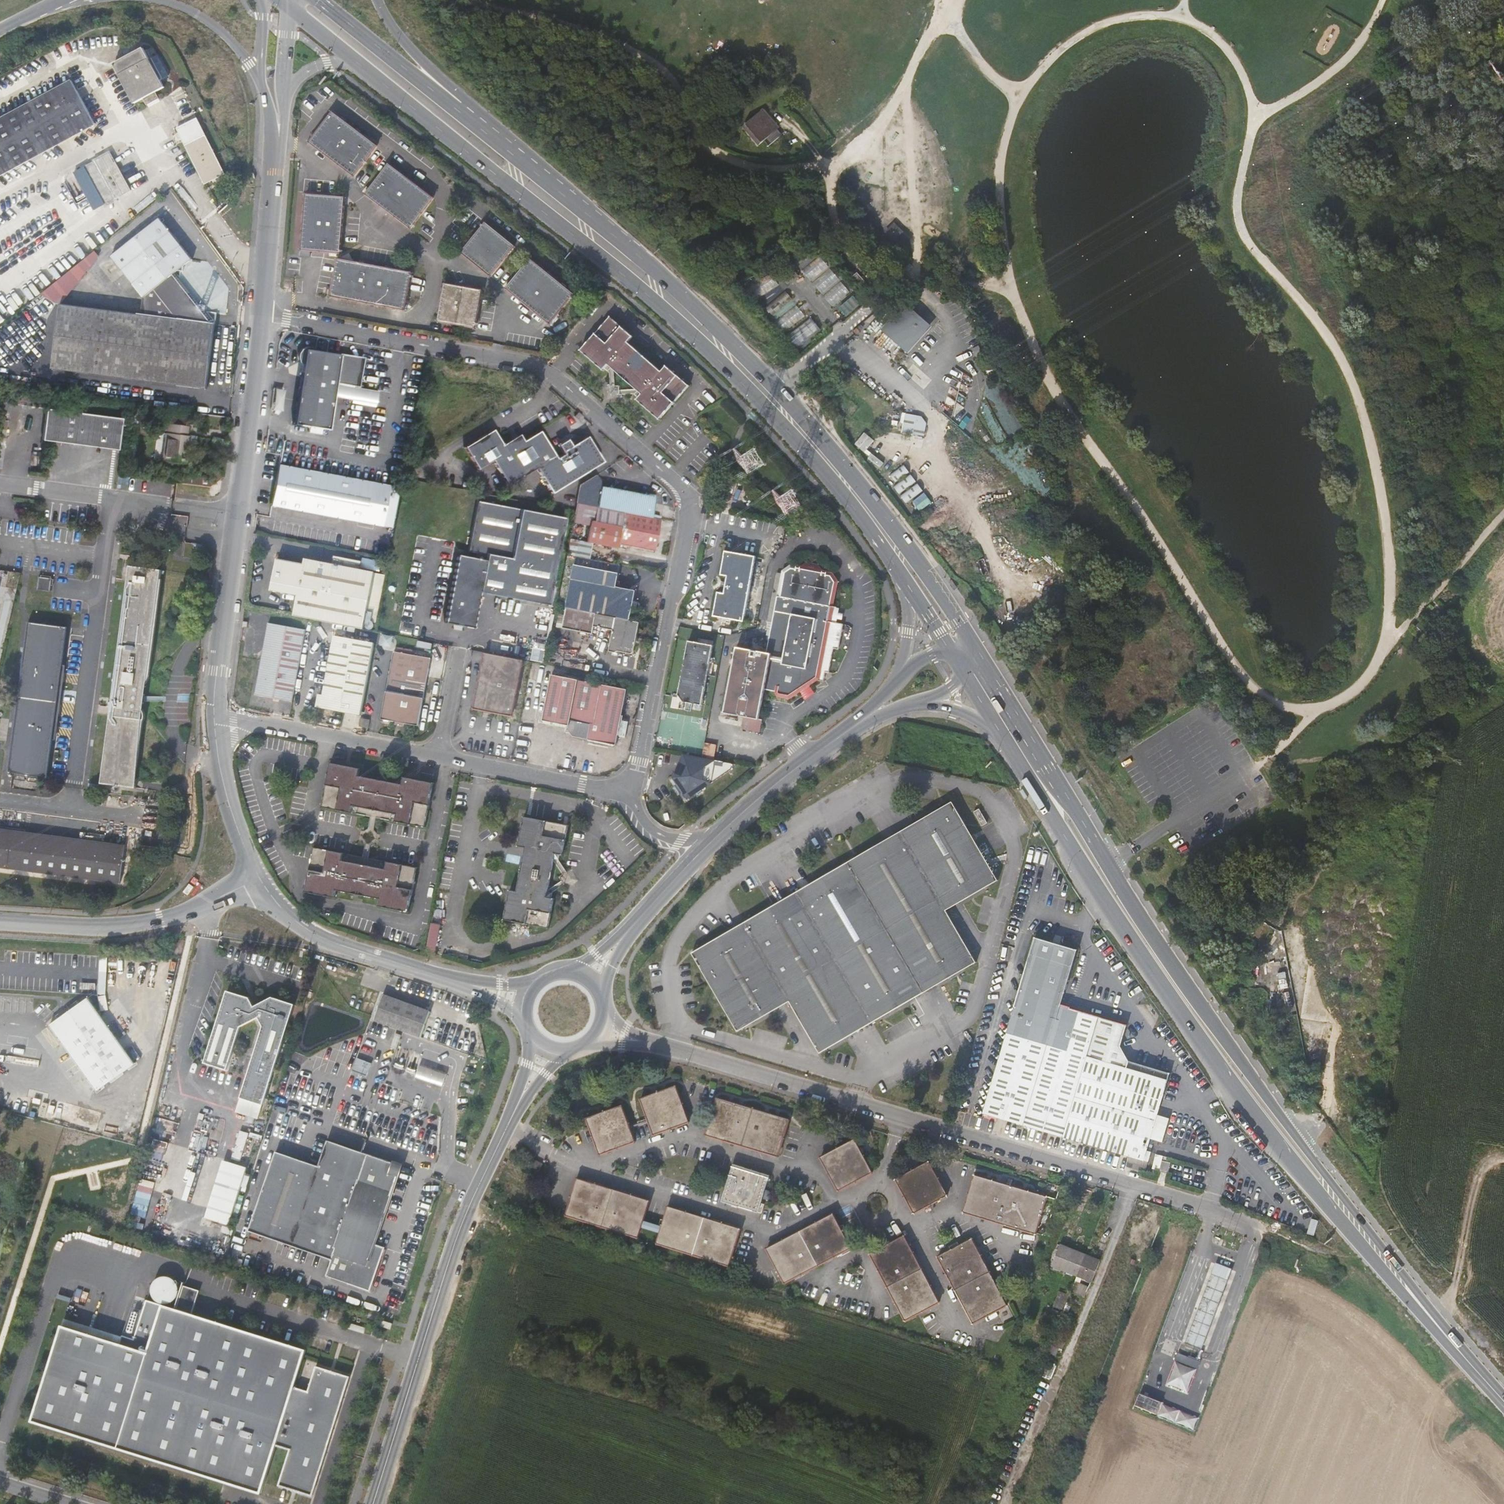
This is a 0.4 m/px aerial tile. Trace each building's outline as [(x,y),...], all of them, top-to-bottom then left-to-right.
[(165,88),(144,48),(113,64),(135,104),(144,99),(147,106),(153,102),(159,99),(156,93),(165,88)] [(71,80),(0,119),(0,177),(96,125),(71,80)] [(756,131),(754,133),(762,144),(765,141),(769,146),(782,135),(768,119),(770,117),(764,109),(749,122),(756,131)] [(331,113),(307,143),(351,177),(375,146),(331,113)] [(205,185),(225,175),(196,118),(176,128),(179,134),(205,185)] [(110,153),(94,161),(104,179),(96,183),(107,203),(124,194),(131,190),(110,153)] [(126,197),(124,194),(107,203),(96,183),(104,179),(94,161),(63,178),(71,192),(91,181),(105,208),(126,197)] [(408,228),(431,197),(387,164),(367,190),(363,186),(360,191),(364,194),(363,195),(408,228)] [(327,256),(334,256),(334,253),(337,253),(342,198),(305,195),(299,250),(308,251),(327,253),(327,256)] [(184,265),(190,261),(157,219),(109,258),(142,299),(144,297),(141,315),(216,324),(217,313),(207,312),(181,278),(181,272),(184,272),(184,265)] [(460,251),(489,275),(513,245),(483,222),(460,251)] [(894,224),(886,232),(895,241),(903,233),(894,224)] [(830,307),(849,294),(824,254),(804,267),(830,307)] [(502,286),(549,323),(573,294),(529,258),(508,283),(506,281),(502,286)] [(328,297),(403,310),(409,271),(335,259),(328,297)] [(799,276),(789,264),(779,272),(789,284),(799,276)] [(757,282),(763,291),(777,282),(772,273),(757,282)] [(855,273),(848,279),(856,287),(863,281),(855,273)] [(437,320),(474,326),(480,290),(443,283),(437,320)] [(846,317),(859,306),(853,298),(839,310),(846,317)] [(108,311),(60,305),(51,370),(207,389),(216,324),(141,315),(108,311)] [(928,328),(903,307),(880,332),(904,353),(920,336),(928,328)] [(659,421),(690,387),(666,366),(661,372),(628,343),(633,337),(610,316),(580,351),(603,370),(604,369),(609,373),(613,371),(635,390),(633,395),(638,399),(636,401),(659,421)] [(792,348),(815,328),(807,319),(784,339),(792,348)] [(292,426),(329,432),(336,386),(359,389),(363,363),(338,356),(304,351),(292,426)] [(39,443),(115,453),(119,421),(43,411),(39,443)] [(922,417),(905,414),(902,433),(923,437),(925,425),(922,417)] [(188,427),(165,424),(161,461),(186,464),(189,437),(186,436),(187,431),(188,427)] [(536,469),(555,457),(540,432),(524,442),(507,452),(503,446),(493,430),(464,449),(478,471),(493,461),(509,486),(536,469)] [(865,432),(856,443),(865,451),(875,439),(865,432)] [(956,435),(955,443),(961,449),(966,444),(956,435)] [(520,436),(503,446),(507,452),(524,442),(520,436)] [(555,457),(536,469),(552,495),(603,463),(587,438),(570,448),(562,453),(563,456),(557,460),(555,457)] [(558,447),(562,453),(570,448),(567,442),(558,447)] [(270,506),(381,526),(386,500),(392,501),(394,488),(363,482),(278,466),(270,506)] [(909,473),(904,466),(890,475),(895,483),(909,473)] [(894,488),(899,495),(916,484),(911,476),(894,488)] [(582,487),(578,506),(623,515),(652,521),(656,502),(602,492),(603,487),(597,478),(582,487)] [(901,498),(906,505),(923,493),(918,486),(901,498)] [(724,511),(725,504),(716,502),(714,510),(724,511)] [(457,627),(463,628),(475,630),(482,594),(549,607),(566,520),(480,503),(470,554),(478,555),(477,560),(460,557),(447,624),(457,627)] [(661,522),(652,521),(623,515),(621,530),(589,524),(585,545),(571,542),(568,557),(588,561),(592,546),(617,551),(618,547),(655,554),(661,522)] [(195,546),(210,569),(211,559),(203,547),(195,546)] [(728,578),(726,583),(725,589),(724,595),(717,593),(712,618),(721,620),(721,624),(733,627),(734,623),(743,625),(757,559),(726,553),(721,576),(728,578)] [(333,556),(332,564),(360,570),(361,562),(333,556)] [(306,618),(307,618),(350,627),(363,629),(364,620),(374,572),(360,570),(332,564),(305,558),(304,563),(275,557),(268,589),(297,595),(294,615),(306,618)] [(131,568),(103,785),(137,790),(138,787),(135,786),(162,572),(131,568)] [(575,571),(619,579),(619,576),(576,568),(575,571)] [(770,653),(762,692),(772,695),(772,696),(775,700),(787,703),(819,684),(826,648),(830,626),(834,627),(836,613),(833,612),(839,585),(837,584),(832,579),(825,578),(818,572),(807,569),(800,573),(793,571),(783,575),(773,622),(766,652),(770,653)] [(568,610),(631,622),(633,611),(636,612),(638,610),(639,606),(636,603),(635,603),(637,593),(617,589),(619,579),(575,571),(568,610)] [(384,575),(374,572),(364,620),(375,622),(384,575)] [(51,592),(53,580),(40,578),(38,590),(51,592)] [(641,624),(631,622),(568,610),(563,631),(594,637),(596,629),(615,633),(611,654),(616,655),(619,653),(632,655),(636,654),(641,624)] [(1422,621),(1414,628),(1420,635),(1428,627),(1422,621)] [(49,779),(69,629),(30,624),(10,774),(49,779)] [(297,667),(304,630),(267,624),(254,696),(291,703),(297,667)] [(370,661),(374,643),(334,636),(324,696),(318,695),(316,708),(360,716),(370,661)] [(705,682),(707,672),(712,647),(706,646),(701,645),(702,642),(698,641),(697,644),(687,642),(686,649),(685,655),(676,696),(680,703),(684,704),(682,712),(688,713),(690,705),(699,707),(705,682)] [(766,652),(762,651),(758,650),(758,648),(752,647),(750,653),(734,650),(732,663),(721,715),(740,719),(737,731),(745,733),(756,735),(758,723),(755,723),(756,721),(762,692),(770,653),(766,652)] [(381,720),(396,723),(405,725),(418,727),(430,659),(393,652),(381,720)] [(523,662),(486,654),(475,710),(512,717),(523,662)] [(573,739),(600,744),(611,689),(553,677),(544,722),(568,727),(567,732),(573,739)] [(628,692),(611,689),(600,744),(617,747),(628,692)] [(369,720),(360,718),(358,727),(367,728),(369,720)] [(715,755),(717,744),(706,742),(704,753),(715,755)] [(715,763),(697,759),(684,756),(681,768),(684,771),(670,782),(672,784),(670,786),(676,792),(674,794),(678,799),(680,798),(685,804),(686,803),(688,805),(696,798),(698,799),(702,795),(701,794),(710,787),(710,785),(713,786),(714,780),(712,779),(712,776),(714,777),(716,771),(714,770),(715,763)] [(684,756),(670,782),(684,771),(681,768),(684,756)] [(378,821),(427,832),(436,785),(405,779),(404,786),(361,777),(362,770),(332,763),(323,810),(372,820),(370,827),(376,829),(378,821)] [(1433,793),(1426,796),(1424,807),(1431,808),(1433,793)] [(927,995),(935,991),(974,968),(944,916),(997,885),(951,805),(892,840),(827,878),(690,958),(736,1037),(787,1007),(818,1059),(841,1045),(920,1000),(927,995)] [(977,813),(972,816),(980,829),(985,826),(977,813)] [(505,924),(550,933),(556,903),(553,902),(554,896),(550,893),(555,865),(561,864),(562,859),(565,860),(571,829),(526,820),(520,851),(528,852),(519,895),(511,893),(505,924)] [(127,851),(127,848),(101,845),(19,834),(0,832),(0,871),(123,886),(127,851)] [(379,910),(410,916),(419,871),(370,861),(371,853),(365,852),(364,859),(314,849),(305,894),(335,901),(337,893),(381,902),(379,910)] [(433,927),(429,945),(438,947),(441,929),(433,927)] [(1035,938),(984,1115),(1134,1158),(1145,1161),(1170,1073),(1129,1061),(1120,1045),(1126,1025),(1062,1005),(1077,950),(1035,938)] [(438,947),(429,945),(427,954),(436,956),(438,947)] [(938,997),(935,991),(927,995),(930,1001),(938,997)] [(374,1021),(423,1036),(431,1009),(383,993),(374,1021)] [(261,1026),(242,1099),(264,1104),(290,1005),(270,999),(251,1008),(246,1000),(224,994),(205,1062),(226,1068),(236,1029),(256,1019),(261,1026)] [(142,1068),(92,997),(54,1025),(104,1095),(142,1068)] [(406,1073),(446,1085),(450,1072),(410,1060),(406,1073)] [(642,1093),(655,1129),(690,1117),(677,1080),(642,1093)] [(778,1151),(789,1114),(718,1093),(707,1129),(778,1151)] [(623,1100),(587,1113),(600,1149),(636,1136),(623,1100)] [(278,1149),(251,1228),(357,1265),(350,1284),(379,1293),(394,1249),(383,1244),(412,1158),(334,1131),(323,1164),(278,1149)] [(248,1167),(257,1137),(240,1132),(236,1147),(235,1147),(230,1162),(248,1167)] [(837,1186),(871,1168),(852,1135),(819,1153),(837,1186)] [(1168,1169),(1171,1158),(1168,1157),(1169,1155),(1164,1153),(1160,1167),(1168,1169)] [(533,1162),(541,1167),(544,1162),(535,1157),(533,1162)] [(1141,1171),(1145,1161),(1134,1158),(1131,1168),(1141,1171)] [(916,1209),(950,1191),(932,1159),(899,1177),(916,1209)] [(230,1162),(226,1161),(210,1211),(231,1219),(248,1167),(230,1162)] [(760,1200),(761,1195),(764,1187),(768,1172),(733,1161),(722,1197),(762,1209),(764,1201),(760,1200)] [(1039,1230),(1043,1220),(1051,1196),(980,1173),(969,1210),(1039,1232),(1039,1230)] [(568,1214),(639,1236),(650,1200),(579,1178),(568,1214)] [(770,1188),(764,1187),(761,1195),(767,1197),(770,1188)] [(1051,1229),(1052,1223),(1060,1198),(1051,1196),(1043,1220),(1039,1230),(1045,1232),(1051,1229)] [(730,1264),(742,1228),(670,1205),(665,1219),(662,1218),(659,1228),(663,1229),(659,1242),(730,1264)] [(231,1219),(210,1211),(208,1218),(229,1226),(231,1219)] [(845,1221),(841,1223),(835,1211),(770,1245),(788,1279),(852,1244),(846,1231),(849,1229),(845,1221)] [(942,1299),(906,1233),(872,1251),(908,1317),(942,1299)] [(1010,1302),(974,1237),(962,1243),(960,1240),(951,1244),(954,1248),(941,1255),(976,1320),(1010,1302)] [(1124,1258),(1128,1246),(1122,1244),(1117,1255),(1124,1258)] [(1061,1246),(1054,1264),(1069,1269),(1075,1272),(1078,1273),(1077,1276),(1078,1276),(1092,1281),(1100,1261),(1061,1246)] [(322,1255),(318,1272),(327,1275),(331,1258),(322,1255)] [(1133,1292),(1140,1274),(1132,1270),(1124,1289),(1133,1292)] [(1091,1284),(1092,1281),(1078,1276),(1076,1279),(1091,1284)] [(163,1303),(169,1303),(174,1301),(178,1296),(179,1291),(178,1285),(175,1280),(170,1277),(164,1277),(159,1279),(155,1284),(153,1289),(154,1295),(158,1300),(163,1303)] [(1086,1296),(1091,1284),(1076,1279),(1072,1291),(1086,1296)] [(1208,1282),(1199,1304),(1213,1309),(1221,1287),(1208,1282)] [(122,1345),(64,1326),(34,1421),(263,1493),(276,1446),(290,1450),(279,1486),(314,1495),(348,1374),(314,1364),(307,1390),(293,1386),(304,1349),(193,1314),(200,1291),(185,1286),(178,1310),(148,1301),(145,1312),(136,1339),(125,1336),(124,1337),(122,1345)] [(1053,1308),(1062,1312),(1070,1292),(1061,1288),(1053,1308)] [(1133,1292),(1124,1289),(1120,1298),(1129,1302),(1133,1292)] [(1213,1309),(1199,1304),(1195,1315),(1209,1320),(1213,1309)] [(1048,1307),(1046,1311),(1061,1317),(1062,1312),(1053,1308),(1048,1307)] [(145,1312),(134,1308),(125,1336),(136,1339),(145,1312)] [(1197,1353),(1209,1320),(1195,1315),(1183,1348),(1197,1353)] [(124,1337),(67,1319),(64,1326),(122,1345),(124,1337)] [(388,1322),(377,1319),(376,1324),(387,1328),(388,1322)] [(1112,1343),(1115,1337),(1109,1335),(1106,1341),(1112,1343)] [(1198,1366),(1174,1357),(1172,1365),(1173,1365),(1195,1373),(1196,1373),(1198,1366)] [(1195,1373),(1173,1365),(1164,1390),(1186,1397),(1195,1373)] [(1154,1420),(1158,1409),(1136,1401),(1132,1413),(1154,1420)] [(1194,1422),(1159,1409),(1154,1422),(1189,1435),(1194,1422)]
